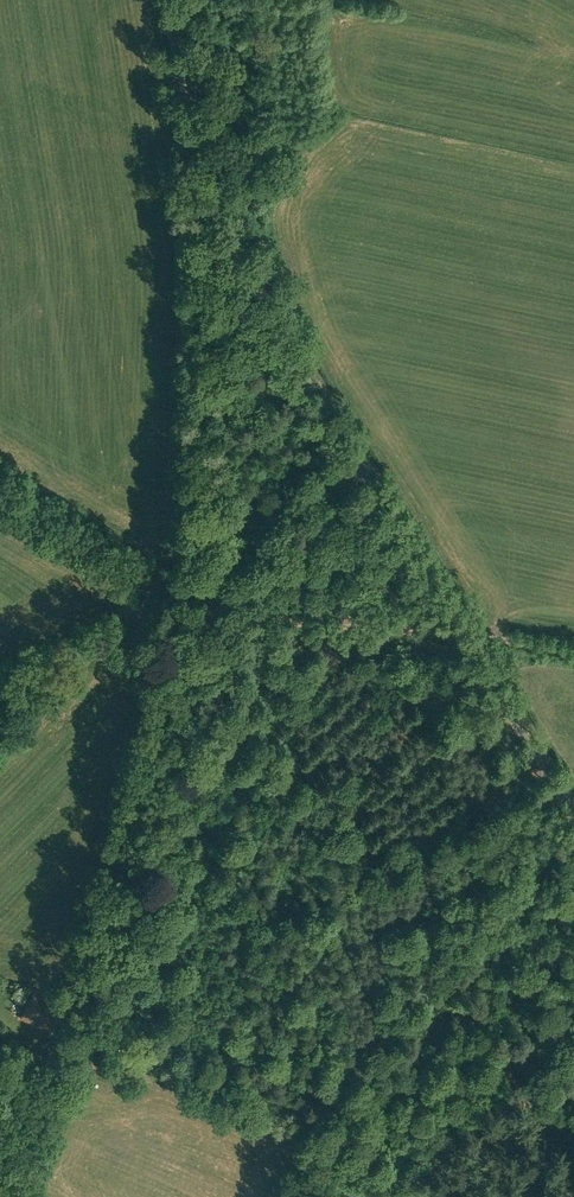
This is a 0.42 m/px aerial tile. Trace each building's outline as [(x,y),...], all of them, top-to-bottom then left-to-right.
[(51,1029),(63,1001),(36,989),(21,1017),(51,1029)]
